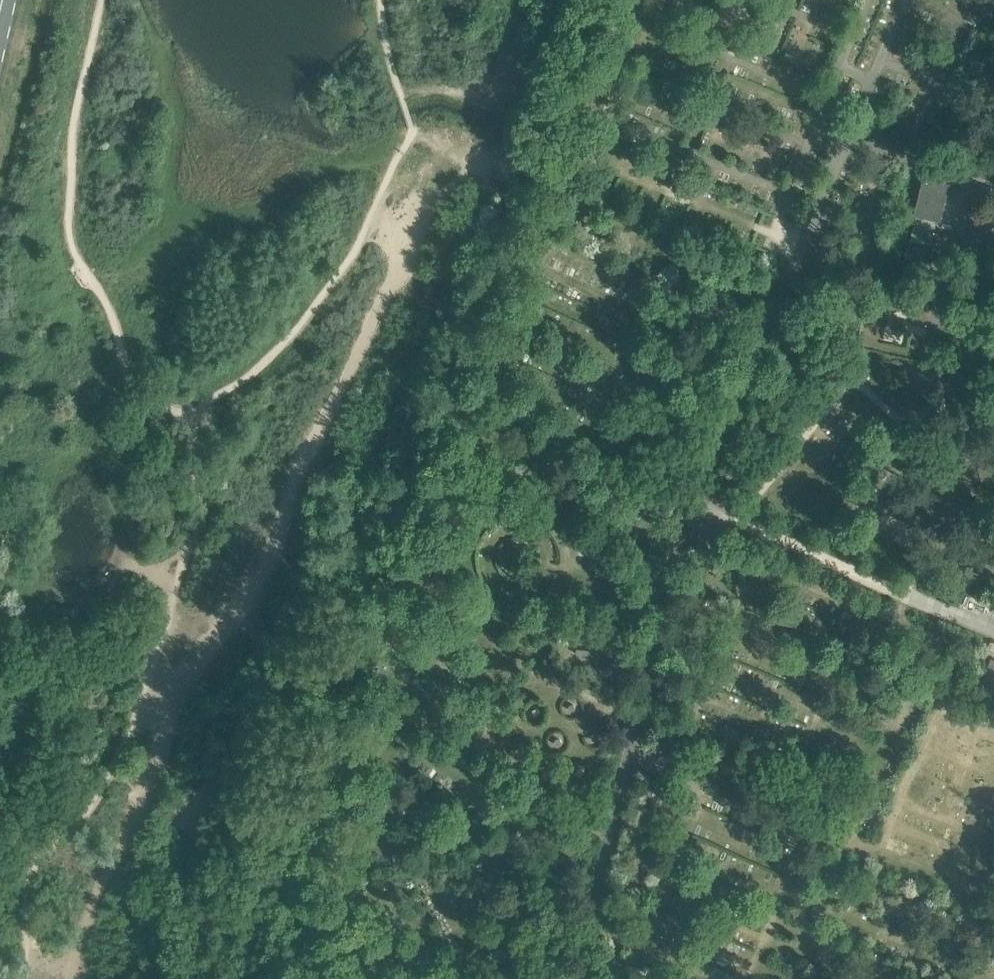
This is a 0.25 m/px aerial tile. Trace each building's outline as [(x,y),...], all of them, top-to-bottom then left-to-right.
[(944,185),(926,180),(926,179),(924,178),(923,181),(924,181),(916,210),(915,210),(915,213),(897,275),(921,282),(929,255),(937,257),(939,249),(928,246),(935,219),(937,219),(938,217),(937,216),(945,187),(946,187),(946,184),(944,184),(944,185)]
